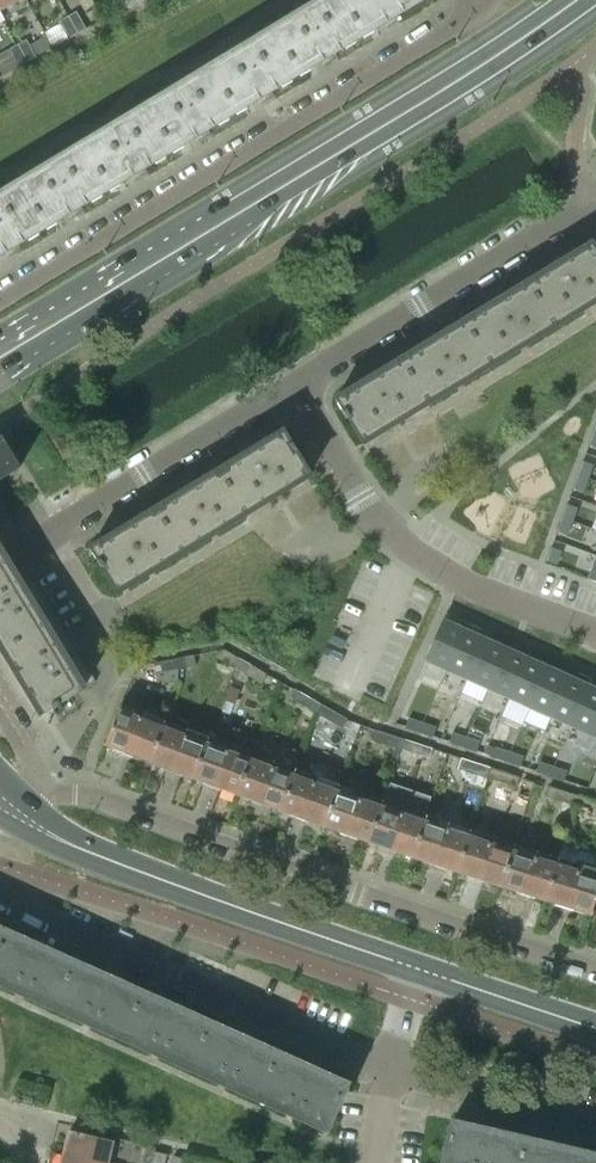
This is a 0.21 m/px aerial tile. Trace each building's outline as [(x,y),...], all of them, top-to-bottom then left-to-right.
[(17,0),(0,0),(0,10),(17,0)] [(119,9),(120,10),(128,6),(125,0),(114,0),(119,9)] [(330,54),(362,35),(340,0),(322,0),(304,11),(330,54)] [(362,35),(393,16),(384,0),(340,0),(362,35)] [(393,16),(420,0),(384,0),(393,16)] [(76,12),(68,16),(78,34),(86,29),(102,19),(97,9),(80,18),(76,12)] [(304,11),(272,30),(298,74),(330,54),(304,11)] [(70,38),(78,34),(68,16),(60,21),(70,38)] [(240,49),(267,93),(298,74),(272,30),(240,49)] [(18,44),(28,62),(36,57),(26,40),(18,44)] [(10,49),(20,66),(28,62),(18,44),(10,49)] [(240,49),(209,68),(235,112),(267,93),(240,49)] [(177,88),(203,131),(235,112),(209,68),(177,88)] [(177,88),(145,107),(172,150),(203,131),(177,88)] [(114,126),(140,169),(172,150),(145,107),(114,126)] [(114,126),(82,145),(108,189),(140,169),(114,126)] [(50,164),(77,208),(108,189),(82,145),(50,164)] [(50,164),(19,183),(45,227),(77,208),(50,164)] [(14,246),(45,227),(19,183),(0,195),(0,224),(14,246)] [(14,246),(0,224),(0,254),(14,246)] [(585,308),(595,301),(595,251),(592,244),(558,265),(585,308)] [(585,308),(558,265),(527,284),(553,327),(585,308)] [(495,303),(521,346),(553,327),(527,284),(495,303)] [(463,322),(490,365),(521,346),(495,303),(463,322)] [(432,342),(458,385),(490,365),(463,322),(432,342)] [(400,361),(426,404),(458,385),(432,342),(400,361)] [(426,404),(400,361),(368,380),(395,423),(426,404)] [(347,417),(362,443),(395,423),(368,380),(335,401),(346,418),(347,417)] [(250,452),(277,495),(309,475),(293,450),(295,449),(284,432),(250,452)] [(0,440),(0,477),(18,466),(2,439),(0,440)] [(219,471),(245,514),(277,495),(250,452),(219,471)] [(245,514),(219,471),(187,491),(213,534),(245,514)] [(213,534),(187,491),(155,510),(181,553),(213,534)] [(595,512),(595,510),(595,502),(585,497),(582,506),(595,512)] [(181,553),(155,510),(124,529),(150,572),(181,553)] [(117,592),(150,572),(124,529),(90,550),(100,567),(102,566),(117,592)] [(569,541),(566,550),(580,555),(583,546),(569,541)] [(580,555),(594,560),(595,555),(595,554),(595,550),(583,546),(580,555)] [(595,555),(594,560),(587,579),(595,583),(595,555)] [(6,561),(0,565),(0,648),(41,716),(57,706),(57,705),(95,681),(34,580),(22,587),(6,561)] [(425,663),(447,672),(465,632),(443,622),(425,663)] [(447,672),(467,682),(486,641),(465,632),(447,672)] [(488,691),(507,650),(486,641),(467,682),(488,691)] [(216,658),(225,663),(231,654),(224,650),(221,650),(216,658)] [(488,691),(509,700),(528,660),(507,650),(488,691)] [(225,663),(235,668),(240,659),(231,654),(225,663)] [(187,663),(186,667),(186,668),(196,666),(194,655),(186,657),(187,663)] [(178,670),(186,668),(186,667),(184,657),(174,660),(176,670),(178,670)] [(235,668),(243,673),(249,664),(240,659),(235,668)] [(176,670),(174,660),(164,662),(166,672),(176,670)] [(548,669),(528,660),(509,700),(530,710),(548,669)] [(164,662),(154,664),(156,674),(166,672),(164,662)] [(252,678),(257,669),(249,664),(243,673),(252,678)] [(257,669),(252,678),(261,683),(266,674),(257,669)] [(548,669),(530,710),(551,719),(569,678),(548,669)] [(572,728),(590,688),(569,678),(551,719),(572,728)] [(230,685),(224,700),(234,704),(240,689),(230,685)] [(572,728),(595,739),(595,738),(595,690),(590,688),(572,728)] [(288,698),(297,704),(303,694),(294,689),(288,698)] [(312,699),(303,694),(297,704),(306,709),(312,699)] [(306,709),(315,714),(321,704),(312,699),(306,709)] [(330,709),(321,704),(315,714),(324,719),(330,709)] [(119,709),(104,745),(149,763),(163,726),(156,723),(119,709)] [(334,724),(339,714),(330,709),(324,719),(334,724)] [(339,714),(334,724),(342,729),(347,719),(339,714)] [(419,736),(422,727),(408,722),(405,731),(419,736)] [(163,726),(149,763),(177,774),(192,780),(206,742),(180,732),(163,726)] [(419,736),(433,741),(436,731),(422,727),(419,736)] [(371,740),(380,743),(384,733),(374,730),(371,740)] [(390,746),(393,736),(384,733),(380,743),(390,746)] [(399,749),(403,739),(393,736),(390,746),(399,749)] [(452,737),(449,746),(463,750),(466,741),(452,737)] [(412,742),(403,739),(399,749),(409,753),(412,742)] [(477,755),(480,746),(466,741),(463,750),(477,755)] [(206,742),(192,780),(236,796),(251,759),(229,751),(206,742)] [(419,756),(422,745),(412,742),(409,753),(419,756)] [(422,745),(419,756),(429,759),(432,749),(422,745)] [(510,756),(496,751),(493,760),(507,765),(510,756)] [(510,756),(507,765),(521,769),(524,760),(510,756)] [(269,765),(251,759),(236,796),(279,812),(293,774),(296,767),(271,758),(269,765)] [(471,761),(461,758),(458,768),(467,772),(471,761)] [(467,772),(477,775),(481,764),(471,761),(467,772)] [(490,767),(481,764),(477,775),(487,778),(490,767)] [(537,774),(551,779),(554,770),(540,765),(537,774)] [(490,767),(487,778),(497,781),(500,770),(490,767)] [(458,768),(464,780),(484,786),(487,778),(477,775),(467,772),(458,768)] [(510,774),(500,770),(497,781),(507,784),(510,774)] [(568,774),(554,770),(551,779),(565,784),(568,774)] [(293,774),(279,812),(324,828),(337,790),(329,787),(293,774)] [(517,787),(520,777),(510,774),(507,784),(517,787)] [(545,797),(555,800),(559,789),(548,786),(545,797)] [(565,803),(569,793),(559,789),(555,800),(565,803)] [(337,790),(324,828),(367,844),(382,801),(360,793),(359,797),(337,790)] [(565,803),(575,806),(579,796),(569,793),(565,803)] [(579,796),(575,806),(585,809),(588,799),(579,796)] [(594,813),(595,807),(595,801),(588,799),(585,809),(594,813)] [(382,801),(367,844),(412,859),(424,820),(402,813),(404,809),(382,801)] [(424,820),(412,859),(457,874),(469,835),(446,828),(448,824),(426,816),(424,820)] [(513,850),(514,846),(470,831),(469,835),(457,874),(500,888),(513,850)] [(513,850),(500,888),(545,902),(557,864),(534,856),(513,850)] [(545,902),(565,909),(589,916),(595,892),(595,856),(585,852),(579,870),(557,864),(545,902)] [(20,993),(41,947),(7,931),(0,946),(0,984),(20,993)] [(20,993),(54,1008),(74,962),(41,947),(20,993)] [(54,1008),(88,1024),(108,977),(74,962),(54,1008)] [(88,1024),(121,1039),(142,992),(108,977),(88,1024)] [(121,1039),(155,1054),(176,1007),(142,992),(121,1039)] [(155,1054),(189,1069),(210,1023),(176,1007),(155,1054)] [(189,1069),(223,1084),(244,1038),(210,1023),(189,1069)] [(223,1084),(257,1099),(278,1053),(244,1038),(223,1084)] [(257,1099),(291,1115),(312,1068),(278,1053),(257,1099)] [(312,1068),(291,1115),(326,1130),(342,1093),(344,1093),(345,1089),(345,1087),(347,1084),(312,1068)] [(23,1096),(22,1104),(33,1108),(35,1099),(23,1096)] [(490,1130),(451,1121),(450,1126),(449,1127),(448,1131),(448,1132),(441,1162),(482,1162),(490,1130)] [(490,1130),(482,1162),(523,1162),(529,1139),(490,1130)] [(102,1162),(108,1162),(109,1157),(113,1142),(69,1131),(66,1143),(64,1154),(102,1162)] [(568,1149),(529,1139),(523,1162),(565,1162),(568,1149)] [(568,1149),(565,1162),(595,1162),(595,1155),(568,1149)] [(167,1155),(155,1152),(152,1162),(165,1162),(167,1155)] [(64,1154),(62,1162),(102,1162),(64,1154)]
